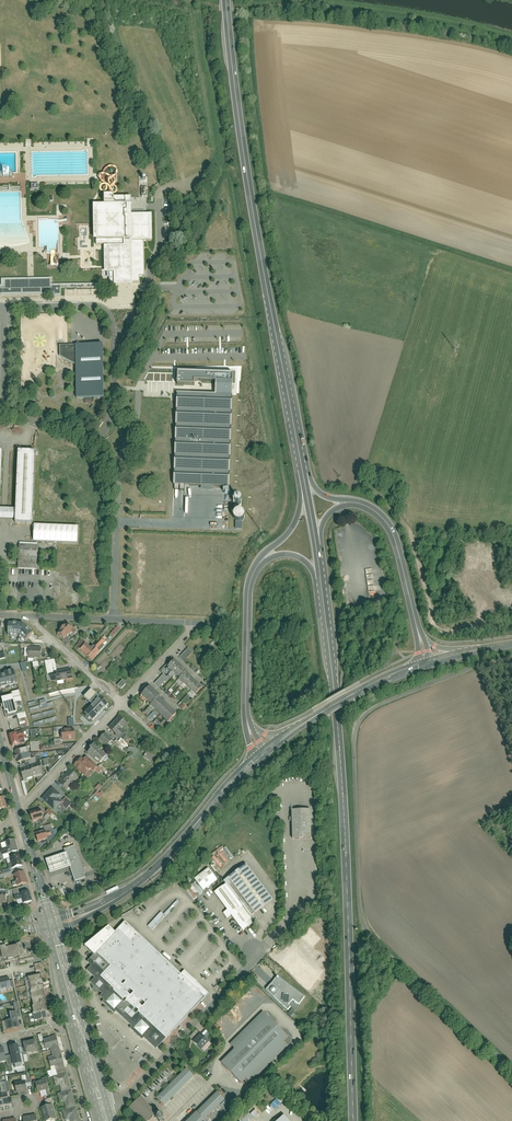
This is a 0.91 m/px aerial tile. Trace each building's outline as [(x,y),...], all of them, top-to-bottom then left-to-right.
[(107,195),(103,195),(103,205),(96,205),(96,245),(102,245),(104,245),(104,273),(110,273),(110,282),(131,281),(140,281),(140,274),(144,274),(144,241),(152,241),(151,214),(131,214),(131,197),(113,198),(113,195),(112,195),(111,195),(109,195),(107,195)] [(1,297),(49,296),(49,290),(110,289),(110,284),(77,284),(51,285),(51,278),(0,279),(0,286),(0,297),(1,297)] [(102,345),(60,346),(60,358),(75,365),(76,399),(103,398),(102,345)] [(233,374),(179,371),(178,384),(194,384),(194,380),(216,381),(215,395),(178,394),(173,485),(229,487),(233,374)] [(16,520),(16,524),(31,525),(34,452),(19,452),(17,509),(0,508),(0,519),(16,520)] [(235,510),(235,528),(243,528),(243,510),(235,510)] [(78,526),(34,525),(33,542),(77,543),(78,526)] [(37,546),(20,545),(19,558),(37,558),(37,546)] [(37,558),(19,558),(19,569),(36,570),(37,558)] [(33,633),(21,623),(8,622),(8,624),(1,624),(2,622),(0,622),(0,634),(19,634),(26,641),(33,633)] [(73,629),(67,623),(58,634),(63,640),(73,629)] [(121,630),(117,627),(112,634),(115,637),(121,630)] [(94,646),(100,651),(107,643),(101,638),(94,646)] [(91,649),(81,641),(76,647),(91,660),(98,652),(93,648),(91,649)] [(28,659),(41,659),(41,648),(28,648),(28,659)] [(188,648),(179,658),(184,662),(193,653),(188,648)] [(51,683),(73,679),(71,669),(56,672),(54,660),(45,661),(48,676),(50,675),(51,683)] [(178,682),(194,697),(202,688),(186,673),(188,672),(175,660),(167,668),(179,680),(178,682)] [(0,674),(0,688),(17,684),(14,670),(6,672),(6,674),(1,675),(1,674),(0,674)] [(163,675),(154,684),(159,689),(168,679),(163,675)] [(122,680),(117,686),(121,689),(126,684),(122,680)] [(150,688),(142,696),(168,723),(177,715),(150,688)] [(12,692),(13,695),(18,715),(21,728),(29,726),(19,690),(12,692)] [(92,705),(99,698),(92,690),(84,697),(92,705)] [(13,695),(1,698),(6,718),(18,715),(13,695)] [(93,721),(109,704),(100,697),(99,698),(92,705),(85,713),(93,721)] [(126,723),(120,717),(108,730),(119,740),(124,735),(120,730),(126,723)] [(40,729),(30,730),(31,738),(41,737),(40,729)] [(76,740),(75,730),(64,730),(62,730),(62,732),(62,741),(76,740)] [(23,731),(9,735),(12,747),(26,743),(24,737),(25,737),(23,731)] [(105,735),(100,741),(107,748),(112,743),(105,735)] [(39,742),(31,742),(31,751),(40,751),(39,742)] [(132,745),(128,750),(137,758),(141,753),(132,745)] [(95,747),(88,754),(99,765),(106,758),(95,747)] [(28,748),(15,752),(18,762),(24,760),(31,759),(28,748)] [(147,751),(144,757),(151,762),(155,756),(147,751)] [(82,758),(74,766),(88,779),(96,771),(82,758)] [(30,766),(20,768),(24,781),(44,775),(41,763),(37,764),(30,766)] [(122,768),(114,776),(117,779),(126,771),(122,768)] [(79,779),(70,771),(59,783),(69,791),(79,779)] [(53,788),(42,799),(54,811),(61,804),(63,802),(62,801),(59,798),(61,796),(53,788)] [(99,794),(97,792),(94,794),(98,799),(105,794),(102,791),(99,794)] [(65,798),(62,801),(63,802),(61,804),(67,809),(72,804),(65,798)] [(310,808),(291,809),(292,838),(311,837),(310,808)] [(40,811),(30,813),(32,822),(42,819),(40,811)] [(48,839),(46,831),(37,834),(39,841),(48,839)] [(2,849),(3,854),(17,850),(14,839),(6,841),(8,847),(2,849)] [(65,853),(46,859),(51,872),(69,866),(74,880),(85,876),(74,846),(64,850),(65,853)] [(222,847),(211,854),(215,861),(223,856),(220,851),(223,849),(222,847)] [(13,867),(21,865),(18,855),(10,857),(13,867)] [(227,884),(215,893),(228,910),(225,913),(228,917),(231,915),(243,930),(253,922),(250,918),(272,901),(246,866),(225,882),(227,884)] [(197,882),(187,889),(195,899),(205,892),(204,890),(218,880),(210,868),(195,879),(197,882)] [(15,874),(19,886),(26,883),(23,872),(15,874)] [(32,901),(29,890),(14,895),(15,900),(21,898),(23,904),(32,901)] [(153,930),(165,916),(161,912),(148,926),(153,930)] [(185,970),(182,973),(126,921),(119,928),(116,925),(106,936),(108,937),(98,947),(96,945),(84,958),(88,961),(93,966),(88,970),(96,978),(91,983),(103,993),(100,996),(105,1000),(103,1002),(115,1013),(116,1012),(132,1026),(130,1028),(143,1040),(144,1038),(156,1049),(209,992),(185,970)] [(0,943),(0,959),(2,965),(19,960),(20,963),(34,959),(30,948),(25,949),(24,942),(9,946),(8,944),(3,945),(2,942),(0,943)] [(41,974),(28,978),(32,992),(31,992),(34,1006),(33,1006),(35,1014),(33,1014),(35,1021),(48,1018),(46,1011),(47,1011),(45,1003),(47,1003),(43,989),(45,988),(41,974)] [(277,977),(272,984),(266,989),(287,1010),(291,1007),(288,1005),(293,1000),(299,1004),(305,997),(277,977)] [(9,978),(0,980),(0,990),(11,987),(9,978)] [(237,1048),(223,1061),(243,1082),(253,1082),(289,1044),(285,1040),(289,1036),(264,1011),(232,1043),(237,1048)] [(5,1020),(7,1030),(19,1027),(15,1012),(7,1013),(9,1019),(5,1020)] [(200,1033),(192,1041),(200,1049),(208,1041),(200,1033)] [(44,1039),(46,1049),(50,1048),(53,1056),(48,1057),(51,1066),(55,1065),(58,1075),(54,1076),(56,1085),(59,1084),(62,1093),(58,1094),(61,1103),(65,1102),(67,1109),(63,1111),(65,1120),(70,1119),(70,1120),(80,1120),(57,1036),(44,1039)] [(36,1040),(23,1043),(26,1054),(39,1051),(36,1040)] [(17,1044),(9,1046),(13,1064),(22,1062),(17,1044)] [(187,1070),(156,1099),(164,1107),(194,1078),(187,1070)] [(49,1089),(47,1080),(35,1083),(38,1092),(49,1089)] [(25,1081),(15,1083),(17,1092),(27,1090),(25,1081)] [(0,1092),(0,1104),(9,1103),(7,1091),(0,1092)] [(217,1093),(189,1120),(206,1120),(205,1120),(224,1100),(217,1093)] [(143,1120),(147,1120),(155,1113),(140,1098),(130,1108),(143,1120)] [(275,1109),(281,1103),(277,1099),(271,1105),(275,1109)] [(41,1107),(45,1120),(47,1120),(55,1119),(51,1105),(41,1107)] [(240,1119),(242,1120),(250,1120),(254,1118),(249,1111),(240,1119)]
